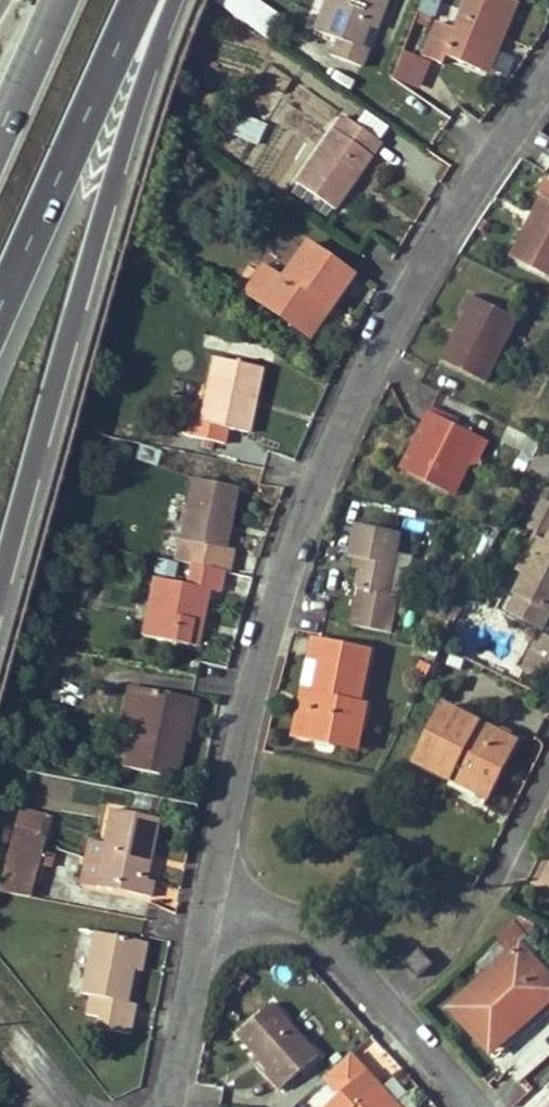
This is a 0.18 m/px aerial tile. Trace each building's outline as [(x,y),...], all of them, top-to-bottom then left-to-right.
[(264,33),(278,8),(262,0),(208,0),(207,3),(264,33)] [(316,30),(337,39),(331,55),(361,67),(368,50),(360,46),(368,25),(374,13),(380,16),(386,0),(327,0),(316,30)] [(437,23),(423,56),(442,64),(445,56),(480,69),(492,40),(489,39),(492,33),(500,36),(514,2),(510,0),(466,0),(454,29),(437,23)] [(380,16),(374,13),(368,25),(376,29),(380,16)] [(486,72),(500,36),(492,33),(489,39),(492,40),(480,69),(486,72)] [(235,114),(229,137),(259,144),(264,120),(235,114)] [(381,143),(343,116),(297,183),(334,210),(381,143)] [(548,179),(540,195),(544,198),(514,259),(548,276),(548,179)] [(302,332),(322,303),(329,307),(351,275),(305,243),(280,280),(274,276),(257,301),(302,332)] [(244,292),(257,301),(274,276),(262,267),(244,292)] [(470,295),(461,312),(465,314),(443,360),(486,382),(517,318),(470,295)] [(308,337),(329,307),(322,303),(302,332),(308,337)] [(261,368),(213,358),(200,423),(189,421),(186,436),(224,444),(227,428),(243,431),(249,399),(254,400),(261,368)] [(248,432),(254,400),(249,399),(243,431),(248,432)] [(444,417),(447,412),(433,405),(431,410),(444,417)] [(477,435),(444,417),(431,410),(424,424),(423,426),(429,429),(409,471),(449,491),(477,435)] [(402,467),(409,471),(429,429),(423,426),(402,467)] [(483,439),(477,435),(449,491),(455,494),(483,439)] [(142,443),(136,458),(156,466),(162,450),(142,443)] [(548,469),(548,453),(539,448),(530,466),(547,474),(548,469)] [(238,488),(192,479),(176,561),(192,564),(223,570),(228,572),(233,550),(226,549),(238,488)] [(548,543),(548,541),(548,503),(545,501),(532,527),(539,531),(536,537),(548,543)] [(356,588),(360,589),(389,595),(401,534),(357,524),(349,557),(356,558),(362,559),(359,573),(356,588)] [(542,554),(548,543),(536,537),(533,536),(520,562),(530,567),(538,551),(542,554)] [(511,611),(544,627),(548,618),(548,541),(548,543),(542,554),(538,551),(530,567),(517,592),(519,594),(511,611)] [(362,559),(356,558),(353,572),(359,573),(362,559)] [(193,620),(202,622),(208,589),(219,592),(223,570),(192,564),(188,585),(155,578),(144,636),(188,644),(193,620)] [(360,589),(358,601),(396,608),(398,598),(389,595),(360,589)] [(353,626),(391,633),(396,608),(358,601),(353,626)] [(197,646),(202,622),(193,620),(188,644),(197,646)] [(538,633),(520,669),(532,675),(535,669),(543,673),(548,661),(548,638),(538,633)] [(294,736),(315,740),(317,732),(349,738),(359,738),(366,704),(359,703),(369,652),(311,640),(308,658),(321,661),(314,705),(300,702),(294,736)] [(314,705),(321,661),(308,658),(300,702),(314,705)] [(140,688),(129,685),(122,716),(134,718),(140,688)] [(175,779),(184,742),(189,718),(193,719),(197,701),(140,688),(134,718),(123,767),(175,779)] [(516,741),(444,704),(415,761),(451,779),(456,768),(493,788),(516,741)] [(193,719),(189,718),(184,742),(188,743),(193,719)] [(315,740),(357,748),(359,738),(349,738),(317,732),(315,740)] [(493,788),(456,768),(451,779),(487,798),(493,788)] [(30,898),(41,856),(34,854),(39,836),(46,837),(51,817),(21,808),(0,882),(0,891),(30,898)] [(112,810),(105,844),(97,887),(151,897),(154,882),(145,880),(157,819),(112,810)] [(41,856),(46,837),(39,836),(34,854),(41,856)] [(105,844),(89,841),(81,884),(97,887),(105,844)] [(528,927),(519,916),(494,939),(504,949),(528,927)] [(139,942),(94,933),(81,996),(90,997),(87,1015),(99,1018),(97,1029),(129,1035),(135,1006),(128,1004),(134,970),(139,942)] [(146,944),(139,942),(134,970),(141,972),(146,944)] [(488,1050),(544,999),(548,1004),(548,976),(522,945),(450,1008),(488,1050)] [(418,949),(403,962),(417,978),(432,965),(418,949)] [(492,1055),(548,1004),(544,999),(488,1050),(492,1055)] [(257,1056),(273,1074),(268,1078),(280,1091),(318,1055),(274,1004),(239,1035),(257,1056)] [(268,1078),(273,1074),(257,1056),(253,1060),(268,1078)] [(396,1102),(367,1071),(327,1106),(391,1106),(396,1102)]
